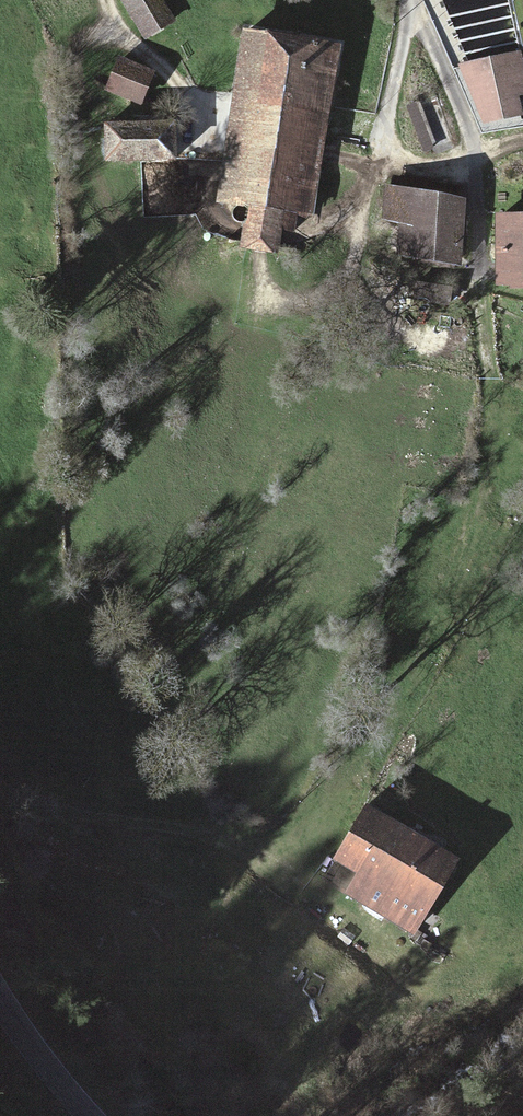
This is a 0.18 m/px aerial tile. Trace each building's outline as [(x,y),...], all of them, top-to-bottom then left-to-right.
[(179,0),(141,0),(139,1),(162,37),(191,19),(179,0)] [(322,52),(244,44),(226,219),(304,227),(322,52)] [(476,68),(492,127),(522,118),(522,73),(519,57),(476,68)] [(112,93),(143,105),(155,78),(123,65),(112,93)] [(173,130),(110,130),(110,165),(173,165),(173,130)] [(458,211),(392,204),(390,227),(404,229),(401,256),(453,261),(458,211)] [(504,224),(504,293),(522,293),(522,224),(504,224)] [(450,294),(419,291),(417,308),(449,311),(450,294)] [(485,870),(386,816),(350,880),(450,934),(485,870)]
